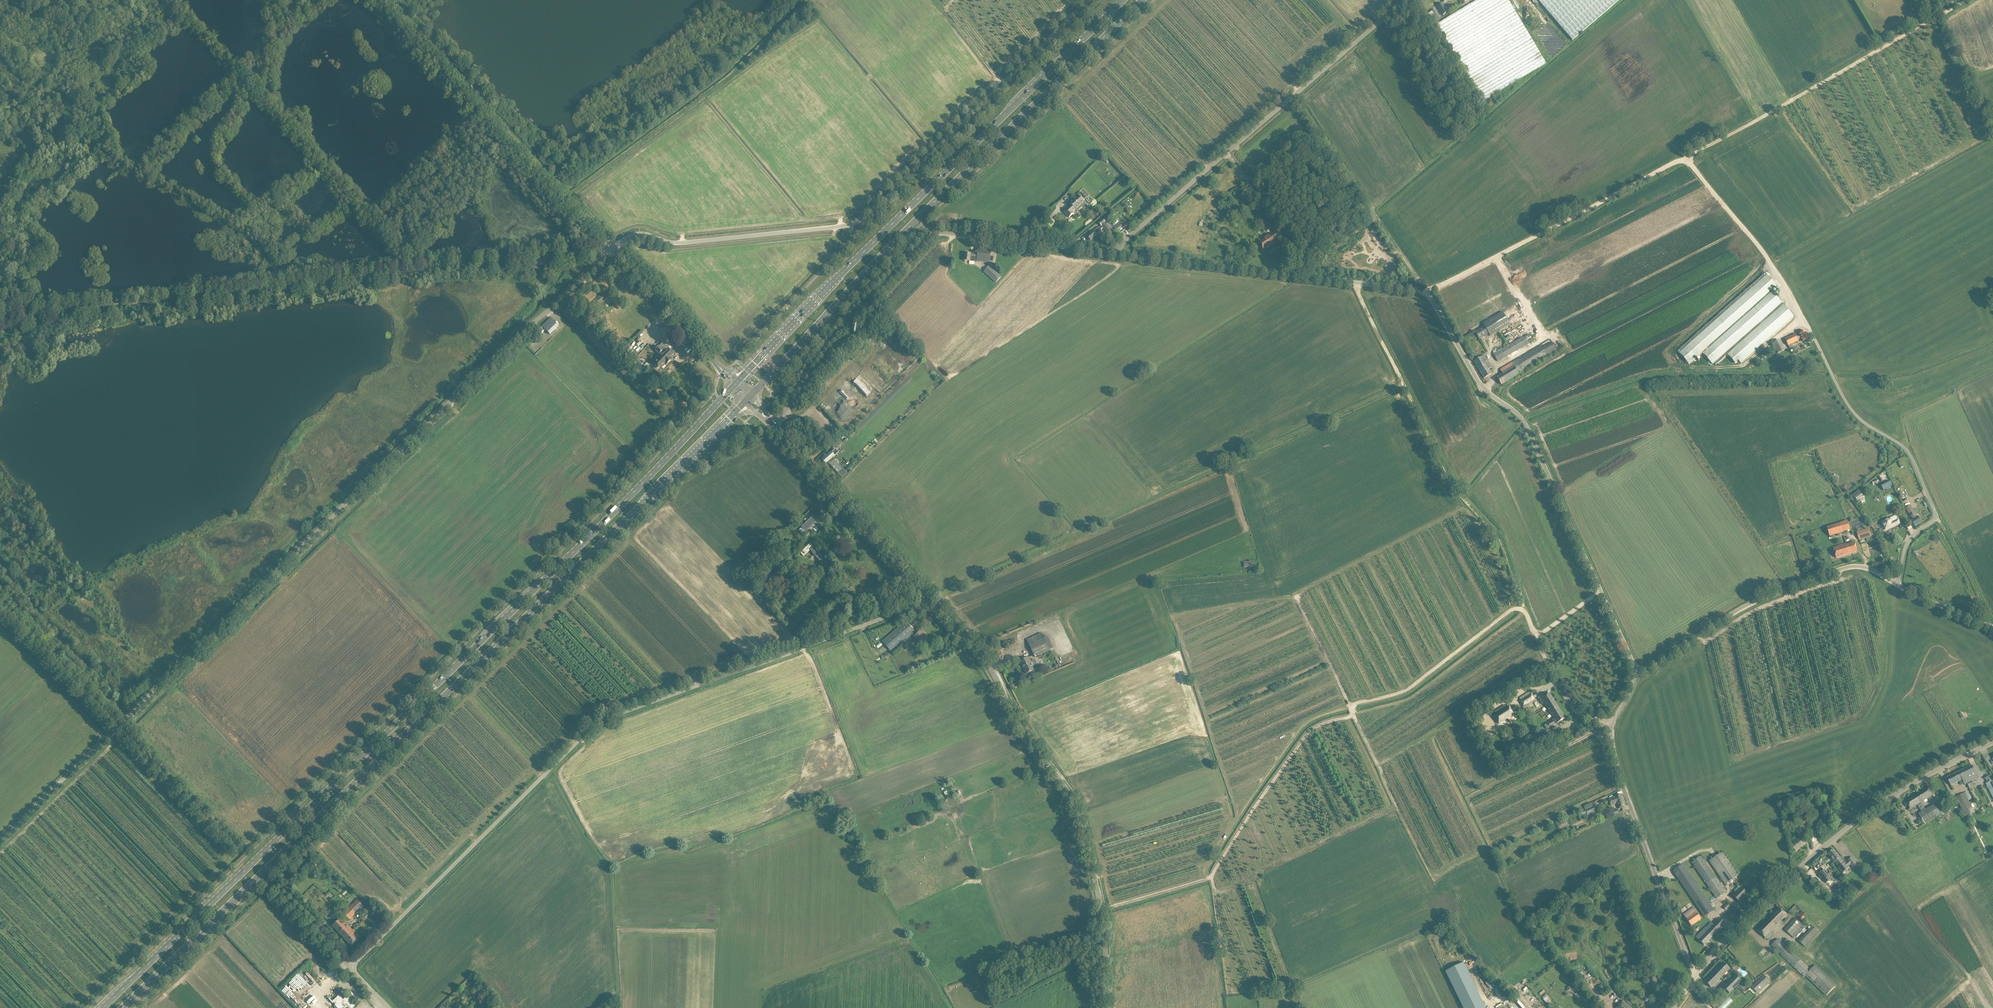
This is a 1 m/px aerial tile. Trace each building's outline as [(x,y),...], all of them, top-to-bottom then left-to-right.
[(1483,101),(1546,64),(1508,0),(1478,0),(1437,25),(1483,101)] [(1572,41),(1620,0),(1538,0),(1572,41)] [(1442,3),(1437,6),(1443,15),(1448,12),(1442,3)] [(1439,17),(1435,9),(1429,13),(1433,21),(1439,17)] [(1076,210),(1085,202),(1079,196),(1070,203),(1071,205),(1064,212),(1069,218),(1074,214),(1073,212),(1076,210)] [(1099,223),(1110,236),(1116,230),(1108,221),(1113,217),(1111,214),(1099,223)] [(1268,217),(1273,225),(1278,222),(1273,214),(1268,217)] [(1114,226),(1117,230),(1123,225),(1120,221),(1114,226)] [(1087,237),(1091,241),(1102,231),(1099,227),(1087,237)] [(1263,238),(1263,239),(1260,242),(1262,246),(1260,247),(1263,252),(1267,249),(1266,248),(1274,242),(1275,243),(1281,239),(1276,231),(1268,236),(1267,235),(1263,238)] [(977,262),(989,263),(991,249),(979,248),(977,262)] [(965,261),(976,262),(977,254),(966,253),(965,261)] [(984,272),(996,283),(1001,277),(989,266),(984,272)] [(1777,287),(1765,274),(1677,351),(1689,365),(1702,353),(1712,365),(1714,364),(1715,365),(1727,355),(1735,364),(1738,361),(1740,363),(1794,316),(1772,292),(1777,287)] [(1475,332),(1479,339),(1489,333),(1490,336),(1510,325),(1503,312),(1483,323),(1484,326),(1475,332)] [(542,327),(549,334),(558,326),(551,318),(542,327)] [(662,327),(670,335),(674,331),(666,323),(662,327)] [(1795,334),(1785,339),(1788,346),(1789,349),(1793,347),(1791,344),(1798,341),(1798,340),(1801,338),(1803,341),(1809,338),(1806,331),(1799,334),(1800,335),(1796,336),(1795,334)] [(1493,354),(1498,361),(1533,342),(1529,334),(1493,354)] [(1772,344),(1778,354),(1785,350),(1780,340),(1772,344)] [(656,364),(656,365),(656,367),(656,368),(657,369),(659,368),(660,367),(661,368),(665,364),(666,365),(672,360),(669,357),(673,353),(663,343),(655,350),(659,354),(661,352),(664,355),(656,363),(657,364),(656,364)] [(1542,349),(1540,346),(1500,370),(1503,374),(1497,377),(1501,385),(1519,374),(1521,373),(1558,352),(1553,343),(1542,349)] [(1489,369),(1492,368),(1485,355),(1474,361),(1484,379),(1492,374),(1489,369)] [(637,358),(635,360),(641,367),(643,364),(637,358)] [(856,432),(851,427),(841,436),(846,441),(856,432)] [(833,451),(842,442),(838,437),(828,446),(833,451)] [(831,453),(831,452),(822,460),(825,464),(828,462),(830,464),(831,463),(835,459),(833,457),(838,453),(835,449),(831,453)] [(843,468),(837,473),(842,478),(847,473),(843,468)] [(1881,485),(1884,490),(1893,486),(1890,481),(1881,485)] [(1854,497),(1857,501),(1863,495),(1860,492),(1854,497)] [(1912,520),(1915,526),(1922,523),(1918,517),(1917,517),(1911,505),(1906,508),(1911,517),(1912,516),(1913,519),(1912,520)] [(1891,517),(1881,522),(1885,530),(1901,523),(1898,518),(1896,515),(1891,517)] [(801,527),(805,531),(808,534),(816,527),(817,527),(821,523),(817,519),(816,521),(811,516),(811,517),(801,527)] [(1827,527),(1830,536),(1850,530),(1848,521),(1840,523),(1827,527)] [(1857,533),(1859,540),(1872,536),(1869,529),(1857,533)] [(811,543),(807,546),(799,553),(800,553),(803,556),(810,550),(828,571),(832,568),(834,570),(826,560),(830,556),(829,557),(826,554),(823,557),(810,542),(811,543)] [(1846,545),(1846,544),(1833,548),(1836,558),(1858,552),(1855,543),(1846,545)] [(882,641),(885,645),(891,652),(912,634),(923,647),(929,642),(920,631),(916,635),(914,633),(914,632),(905,621),(882,641)] [(1042,633),(1027,640),(1035,657),(1050,650),(1053,648),(1048,636),(1044,638),(1042,633)] [(1027,674),(1030,672),(1030,674),(1031,675),(1032,675),(1034,674),(1035,673),(1035,672),(1034,670),(1039,668),(1035,660),(1030,662),(1029,658),(1025,660),(1020,662),(1022,667),(1023,666),(1027,674)] [(1550,693),(1539,699),(1542,704),(1544,703),(1554,719),(1548,723),(1550,728),(1555,725),(1555,724),(1557,723),(1565,718),(1550,693)] [(1531,694),(1519,701),(1523,707),(1535,700),(1531,694)] [(1499,724),(1515,714),(1509,706),(1507,707),(1505,705),(1495,712),(1496,714),(1494,715),(1499,724)] [(1947,778),(1951,786),(1962,780),(1965,785),(1978,778),(1971,765),(1947,778)] [(1928,787),(1916,795),(1906,801),(1911,809),(1932,795),(1928,787)] [(1969,809),(1972,807),(1965,793),(1956,797),(1966,817),(1972,814),(1969,809)] [(1615,797),(1608,800),(1611,806),(1617,804),(1619,809),(1625,806),(1620,794),(1614,797),(1615,797)] [(1919,814),(1925,824),(1941,814),(1935,804),(1919,814)] [(1593,806),(1585,810),(1586,812),(1587,815),(1588,816),(1596,812),(1593,806)] [(1791,845),(1796,851),(1806,843),(1798,833),(1795,836),(1796,838),(1795,839),(1796,841),(1791,845)] [(1834,862),(1835,862),(1840,857),(1834,849),(1828,854),(1831,856),(1830,857),(1834,862)] [(1709,861),(1725,884),(1738,875),(1722,852),(1709,861)] [(1692,862),(1713,894),(1716,898),(1726,891),(1723,887),(1723,888),(1701,856),(1692,862)] [(1840,857),(1835,862),(1839,867),(1838,868),(1842,874),(1850,868),(1849,866),(1850,865),(1853,868),(1858,864),(1852,857),(1847,861),(1848,861),(1846,863),(1845,862),(1845,863),(1840,858),(1841,858),(1840,857)] [(1673,871),(1704,917),(1714,910),(1683,864),(1673,871)] [(1818,874),(1821,877),(1826,883),(1831,879),(1829,877),(1823,870),(1818,874)] [(1733,896),(1735,898),(1739,901),(1747,893),(1741,888),(1733,896)] [(358,900),(343,913),(349,920),(364,906),(358,900)] [(365,910),(369,914),(373,909),(369,906),(365,910)] [(1683,915),(1691,926),(1701,919),(1693,908),(1683,915)] [(1780,908),(1758,930),(1762,934),(1765,937),(1771,932),(1787,915),(1784,911),(1780,908)] [(373,909),(369,914),(373,919),(374,919),(376,921),(375,921),(380,926),(385,922),(373,909)] [(1797,917),(1801,922),(1807,916),(1802,912),(1797,917)] [(1784,930),(1794,938),(1805,927),(1795,918),(1784,930)] [(339,919),(336,923),(332,926),(345,939),(351,933),(354,930),(350,926),(348,928),(339,919)] [(1696,937),(1704,945),(1724,924),(1719,919),(1709,930),(1706,927),(1696,937)] [(1799,941),(1806,948),(1820,933),(1813,926),(1799,941)] [(351,933),(345,939),(351,945),(358,939),(351,933)] [(1778,938),(1791,949),(1795,945),(1782,934),(1778,938)] [(1771,946),(1804,977),(1805,976),(1826,996),(1837,985),(1815,965),(1811,970),(1778,938),(1771,946)] [(1445,971),(1463,1007),(1485,1007),(1463,962),(1445,971)] [(1704,981),(1711,988),(1730,969),(1723,962),(1704,981)] [(1751,986),(1758,993),(1770,981),(1764,974),(1751,986)] [(1723,987),(1729,993),(1741,981),(1735,975),(1723,987)] [(1648,980),(1655,991),(1661,987),(1654,976),(1648,980)] [(294,1002),(299,1007),(309,1007),(306,1005),(313,999),(306,991),(299,997),(300,998),(294,1002)] [(1543,999),(1547,1004),(1551,1000),(1547,995),(1543,999)] [(355,1005),(347,996),(343,1000),(339,996),(333,1001),(336,1004),(335,1005),(338,1007),(352,1007),(355,1005)] [(1718,1007),(1726,1007),(1733,1000),(1729,996),(1718,1007)] [(1622,1000),(1615,1007),(1632,1007),(1622,1000)]
